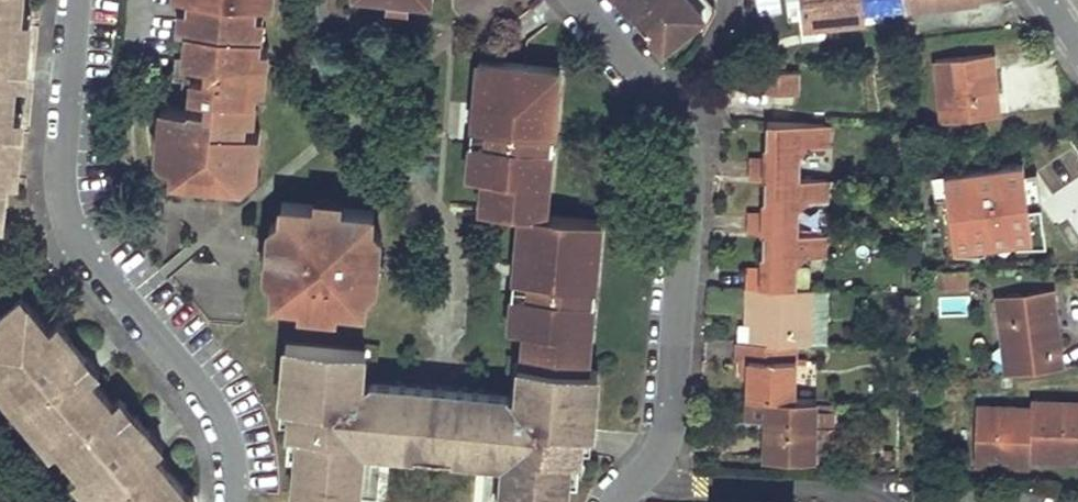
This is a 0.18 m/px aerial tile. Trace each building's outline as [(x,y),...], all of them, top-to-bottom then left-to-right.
[(21,0),(0,0),(0,212),(2,212),(5,181),(14,182),(16,149),(10,130),(11,115),(14,83),(21,84),(28,16),(19,16),(21,0)] [(173,165),(171,176),(241,182),(243,170),(256,171),(260,129),(247,128),(249,96),(255,97),(256,84),(264,85),(268,44),(260,44),(261,32),(255,31),(258,0),(189,0),(185,57),(176,55),(174,78),(182,79),(180,105),(162,103),(157,155),(165,164),(173,165)] [(624,2),(645,25),(674,0),(626,0),(624,2)] [(695,0),(674,0),(645,25),(665,49),(706,14),(695,0)] [(806,27),(866,21),(864,11),(967,0),(803,0),(806,27)] [(943,120),(999,114),(994,70),(992,53),(937,59),(943,120)] [(520,212),(509,328),(525,329),(523,357),(588,362),(601,220),(546,214),(560,67),(478,59),(467,175),(483,177),(480,209),(520,212)] [(768,78),(778,81),(782,68),(772,65),(768,78)] [(20,115),(11,115),(10,130),(16,149),(20,115)] [(775,139),(776,122),(766,121),(766,138),(775,139)] [(765,158),(750,157),(749,177),(765,177),(774,178),(798,178),(799,155),(807,145),(827,146),(828,123),(776,122),(775,139),(766,138),(765,158)] [(1033,189),(1030,164),(945,173),(951,222),(1011,216),(1013,226),(1038,224),(1033,189)] [(774,178),(765,177),(764,195),(773,195),(774,178)] [(826,179),(798,178),(774,178),(773,195),(764,195),(764,213),(748,212),(747,232),(763,232),(772,233),(797,233),(797,209),(806,201),(826,201),(826,179)] [(339,315),(339,306),(365,309),(366,294),(376,285),(380,234),(372,224),(373,211),(281,202),(281,217),(270,225),(265,275),(274,283),(272,300),(298,302),(297,311),(339,315)] [(771,250),(772,233),(763,232),(762,250),(771,250)] [(825,234),(797,233),(772,233),(771,250),(762,250),(762,268),(746,267),(746,287),(795,288),(796,264),(805,255),(825,256),(825,234)] [(964,284),(964,271),(943,272),(944,286),(964,284)] [(810,344),(812,289),(795,288),(746,287),(745,304),(752,304),(752,323),(751,342),(795,343),(810,344)] [(1016,341),(1020,373),(1063,368),(1060,350),(1055,351),(1052,321),(1056,320),(1052,288),(997,295),(1003,343),(1016,341)] [(26,303),(21,297),(0,314),(0,324),(26,303)] [(26,303),(0,324),(0,391),(8,401),(15,396),(57,447),(78,473),(100,498),(98,501),(192,501),(152,454),(109,403),(78,365),(80,363),(81,359),(80,355),(78,349),(56,321),(47,328),(26,303)] [(1056,320),(1052,321),(1055,351),(1060,350),(1056,320)] [(794,398),(795,343),(751,342),(733,341),(733,358),(742,358),(750,358),(749,377),(748,397),(794,398)] [(1016,341),(1003,343),(1007,375),(1020,373),(1016,341)] [(291,494),(357,499),(360,455),(355,454),(356,441),(364,442),(364,445),(420,449),(426,382),(370,377),(365,381),(360,375),(362,350),(284,342),(280,405),(289,406),(288,418),(288,430),(296,431),(294,453),(291,494)] [(81,359),(80,363),(78,365),(90,379),(98,373),(78,349),(80,355),(81,359)] [(452,384),(446,452),(500,456),(500,452),(510,452),(509,466),(503,466),(500,501),(564,501),(566,477),(568,456),(576,457),(577,442),(578,430),(589,431),(594,369),(587,368),(588,362),(523,357),(519,390),(514,394),(508,389),(452,384)] [(749,377),(750,358),(742,358),(742,376),(749,377)] [(446,452),(452,384),(426,382),(420,449),(446,452)] [(15,396),(8,401),(50,453),(57,447),(15,396)] [(118,396),(109,403),(152,454),(160,447),(118,396)] [(816,410),(816,399),(794,398),(748,397),(748,418),(766,419),(772,419),(771,458),(814,459),(816,410)] [(1031,401),(1031,407),(975,405),(973,463),(1029,465),(1029,457),(1077,459),(1077,402),(1031,401)] [(289,406),(280,405),(279,418),(288,418),(289,406)] [(830,410),(816,410),(814,459),(829,460),(830,410)] [(296,431),(288,430),(286,452),(294,453),(296,431)] [(589,431),(578,430),(577,442),(588,443),(589,431)] [(361,446),(364,445),(364,442),(356,441),(355,454),(360,455),(361,446)] [(500,452),(500,456),(504,457),(503,466),(509,466),(510,452),(500,452)] [(576,457),(568,456),(566,477),(575,477),(576,457)] [(72,478),(92,501),(98,501),(100,498),(78,473),(72,478)]
